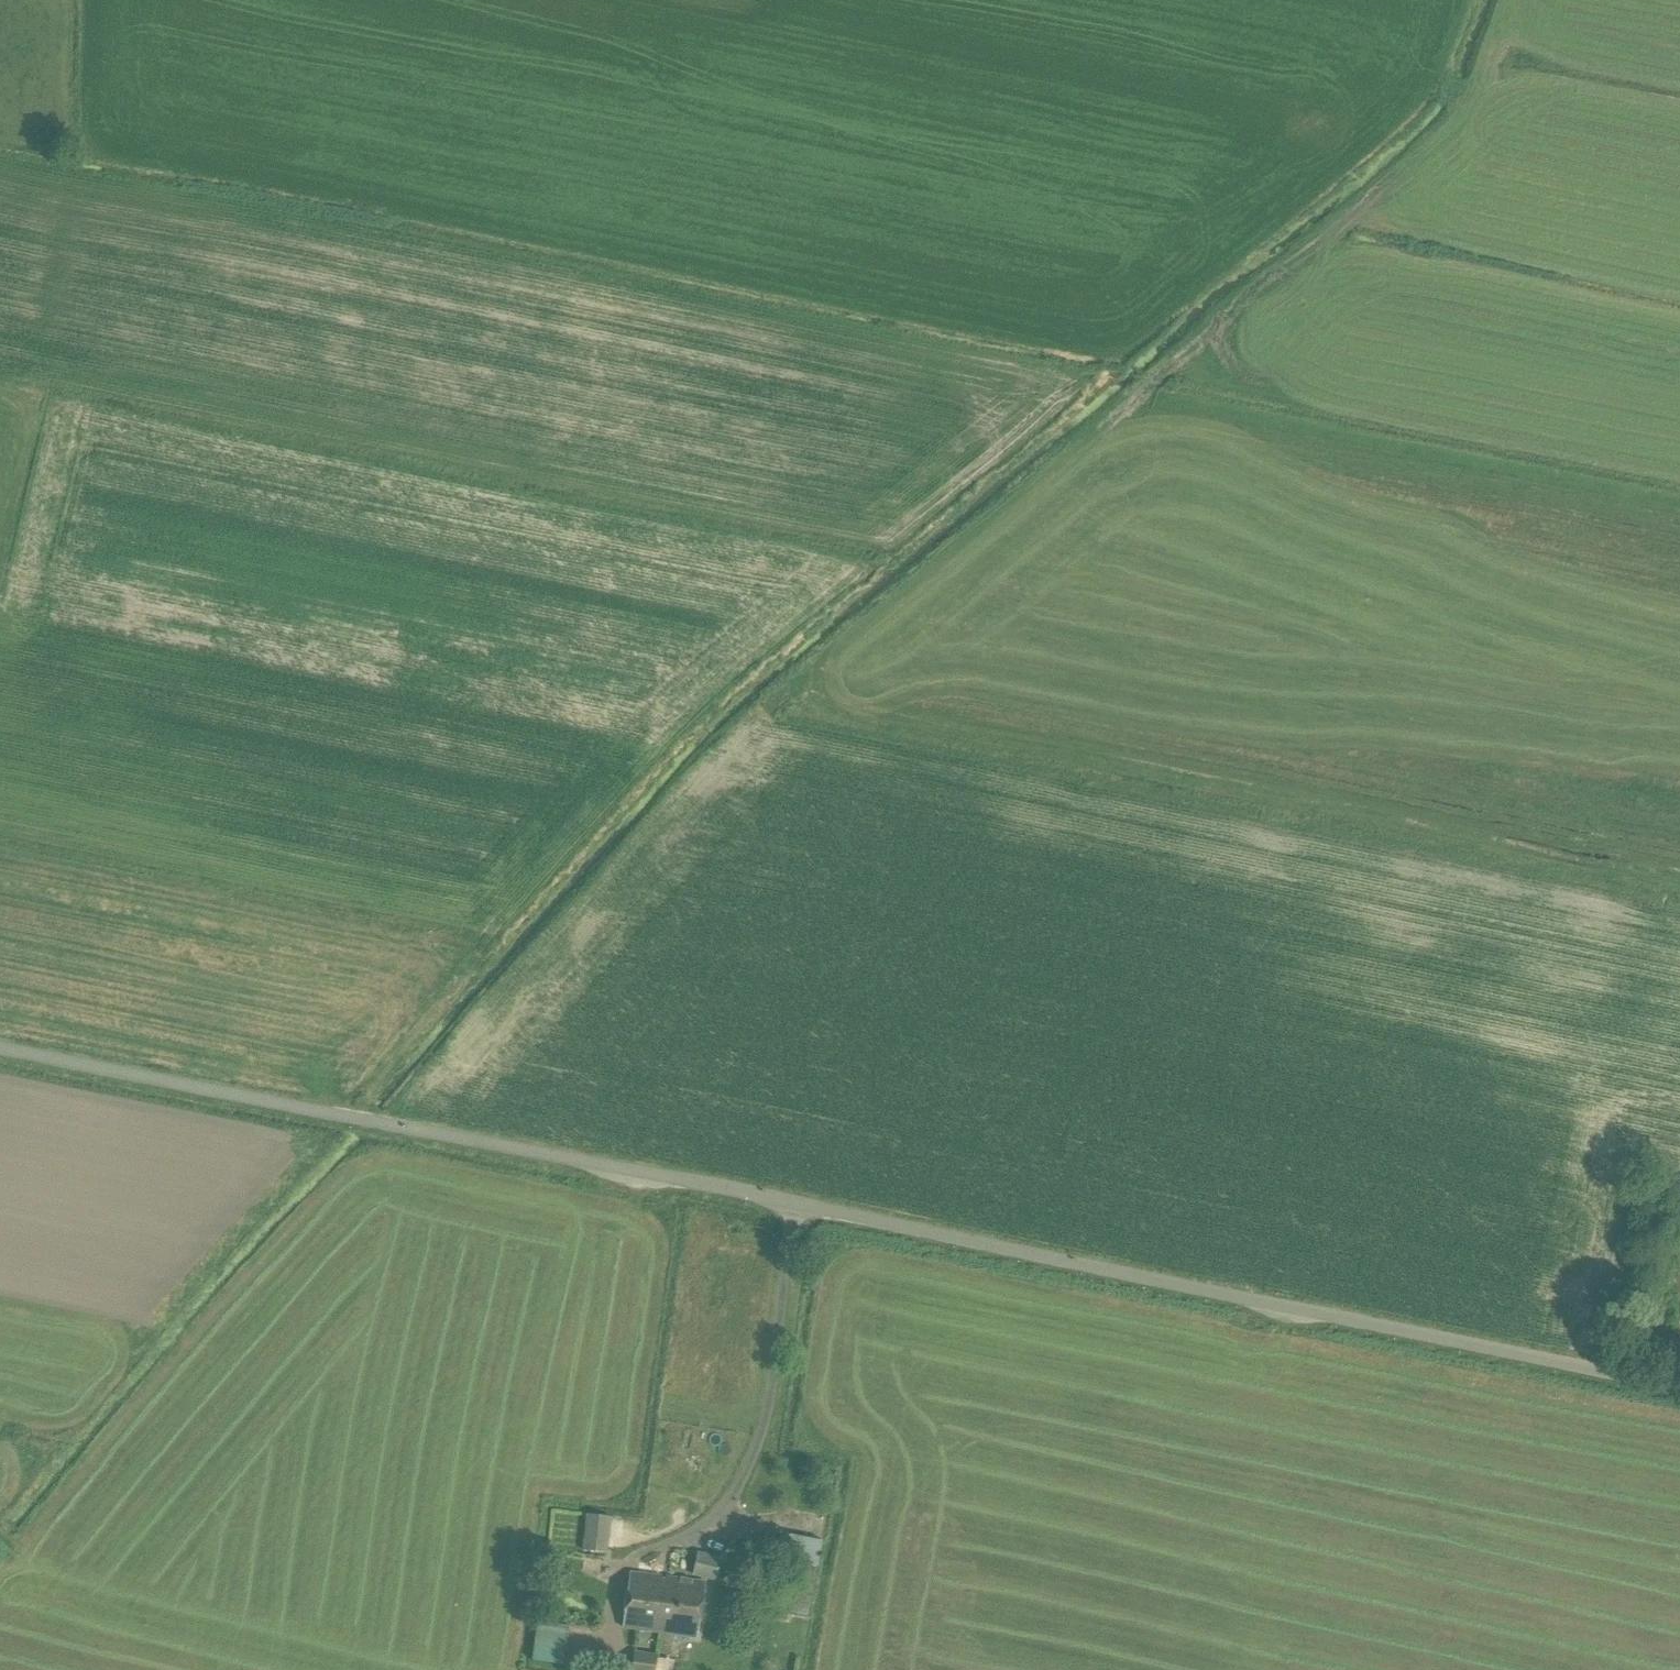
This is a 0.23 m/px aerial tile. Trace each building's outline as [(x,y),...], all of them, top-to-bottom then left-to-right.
[(607,1554),(611,1523),(586,1520),(582,1550),(607,1554)] [(821,1541),(788,1534),(785,1561),(795,1563),(816,1567),(817,1567),(821,1541)] [(697,1552),(693,1575),(716,1580),(720,1557),(697,1552)] [(629,1575),(622,1628),(660,1633),(666,1580),(629,1575)] [(696,1637),(705,1585),(666,1580),(660,1633),(696,1637)] [(565,1666),(571,1626),(536,1621),(531,1661),(565,1666)] [(633,1651),(631,1669),(656,1669),(658,1654),(633,1651)]
